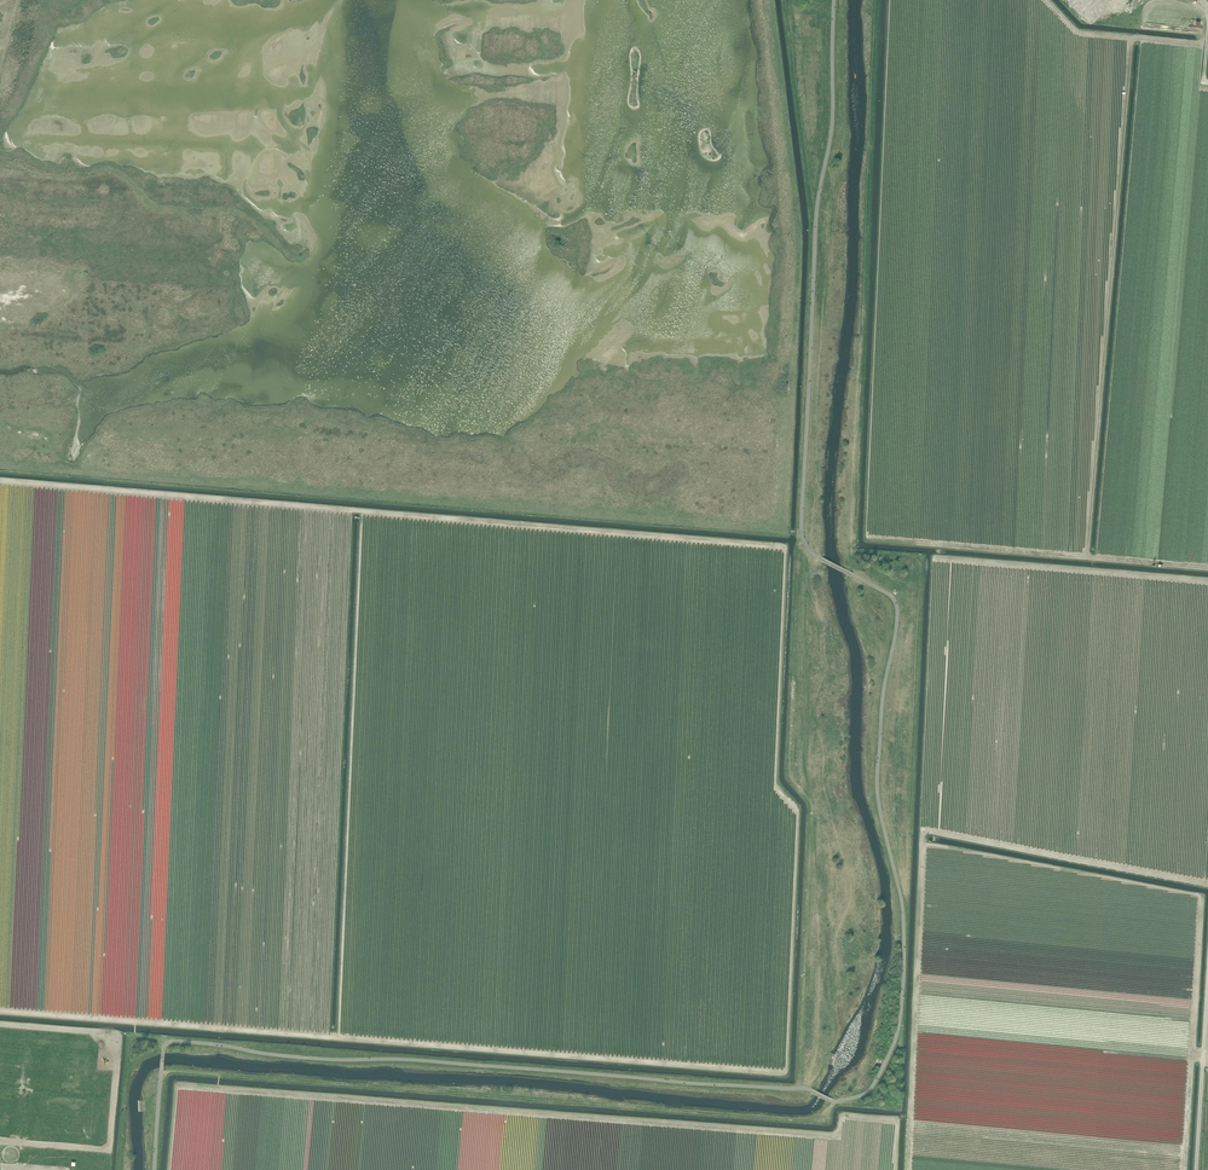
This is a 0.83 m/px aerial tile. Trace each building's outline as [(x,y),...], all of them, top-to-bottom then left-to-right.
[(1094,19),(1107,7),(1111,12),(1114,9),(1117,12),(1129,0),(1076,0),(1094,19)]
